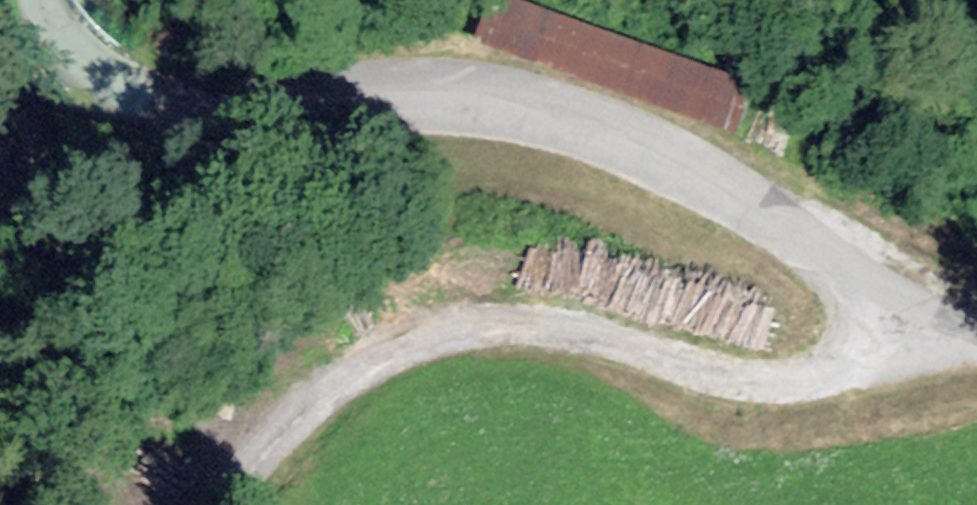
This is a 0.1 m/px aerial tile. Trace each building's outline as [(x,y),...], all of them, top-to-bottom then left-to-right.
[(726,128),(745,71),(533,0),(491,0),(476,45),(726,128)]
